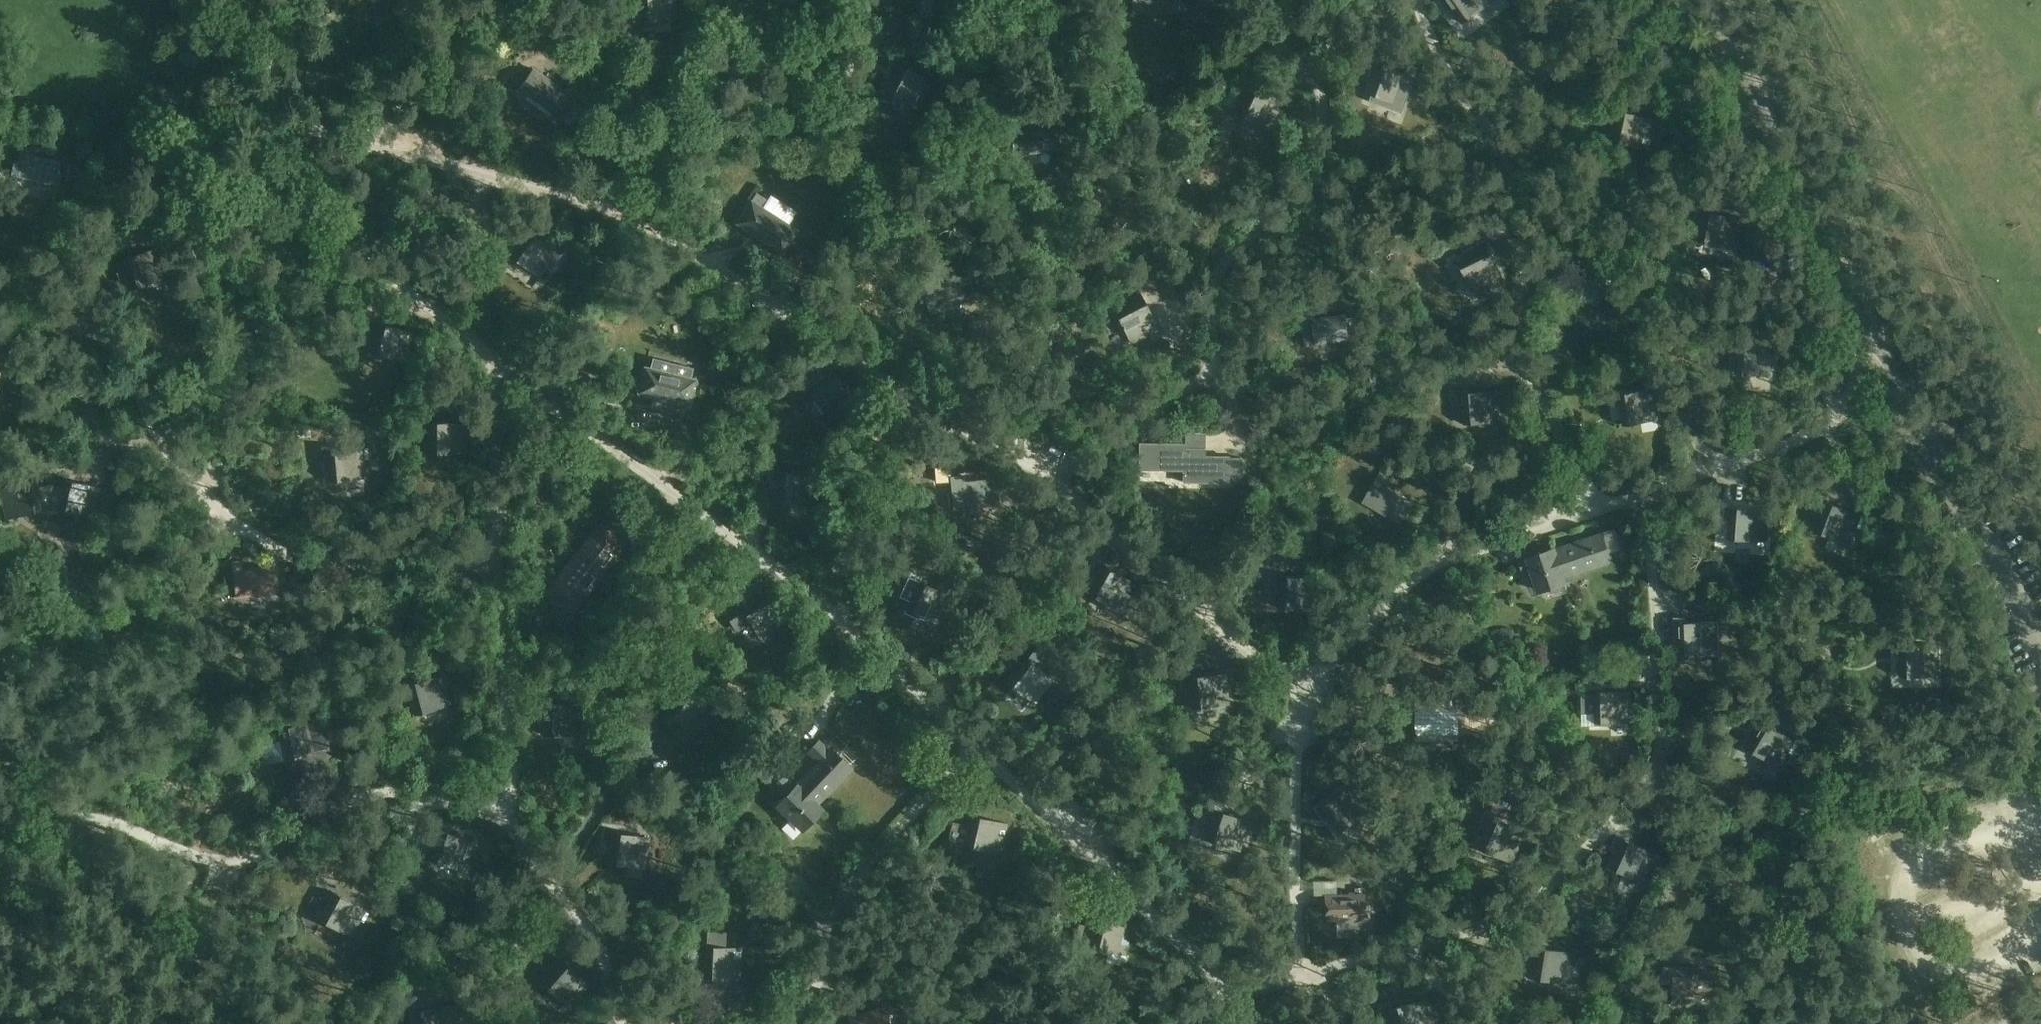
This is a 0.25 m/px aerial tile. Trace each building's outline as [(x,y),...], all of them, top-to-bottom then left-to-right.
[(635,2),(639,2),(639,22),(676,21),(675,0),(635,0),(635,2)] [(1179,12),(1179,0),(1132,0),(1133,12),(1179,12)] [(1447,8),(1450,6),(1462,22),(1493,0),(1441,0),(1447,8)] [(885,92),(919,109),(933,82),(895,63),(891,73),(895,74),(885,92)] [(1370,93),(1406,107),(1416,77),(1376,65),(1373,73),(1376,74),(1370,93)] [(562,121),(583,91),(569,81),(563,89),(535,68),(519,90),(562,121)] [(1236,113),(1270,131),(1284,102),(1244,84),(1240,94),(1245,95),(1236,113)] [(1613,140),(1650,149),(1657,118),(1615,109),(1613,120),(1617,120),(1613,140)] [(1014,154),(1060,149),(1057,124),(1023,128),(1022,121),(1011,122),(1014,154)] [(61,161),(20,152),(18,163),(14,162),(11,175),(59,185),(62,173),(58,172),(61,161)] [(783,251),(797,230),(751,201),(736,222),(783,251)] [(1697,241),(1735,249),(1742,217),(1700,208),(1698,219),(1701,220),(1697,241)] [(515,239),(518,242),(508,255),(537,277),(542,270),(546,273),(565,247),(555,239),(548,248),(523,229),(515,239)] [(1459,261),(1475,295),(1505,281),(1485,243),(1477,247),(1479,250),(1459,261)] [(130,290),(166,277),(157,248),(117,261),(121,272),(123,271),(130,290)] [(1574,297),(1611,306),(1617,273),(1576,264),(1574,277),(1577,277),(1574,297)] [(1108,306),(1129,298),(1126,289),(1104,297),(1108,306)] [(1115,310),(1132,344),(1160,331),(1143,297),(1115,310)] [(1300,315),(1306,346),(1318,344),(1317,338),(1337,335),(1338,341),(1350,339),(1346,315),(1313,320),(1312,312),(1300,315)] [(370,352),(407,363),(415,331),(374,322),(371,332),(375,333),(370,352)] [(1737,373),(1774,377),(1778,345),(1736,340),(1735,352),(1739,352),(1737,373)] [(650,408),(662,411),(674,364),(652,358),(650,366),(644,365),(637,393),(653,397),(650,408)] [(693,368),(674,364),(662,411),(672,413),(675,403),(691,407),(698,378),(691,376),(693,368)] [(807,387),(828,419),(854,402),(831,367),(820,374),(822,377),(807,387)] [(1624,425),(1660,419),(1656,387),(1615,394),(1617,406),(1621,406),(1624,425)] [(1503,421),(1501,391),(1459,394),(1459,405),(1463,404),(1465,423),(1503,421)] [(429,453),(468,453),(467,421),(424,422),(425,433),(429,432),(429,453)] [(1185,444),(1185,456),(1184,456),(1184,469),(1183,469),(1183,481),(1229,482),(1242,482),(1242,457),(1229,457),(1229,456),(1204,456),(1204,432),(1185,432),(1185,444)] [(1140,469),(1183,469),(1184,469),(1184,456),(1185,456),(1185,444),(1140,444),(1140,469)] [(331,480),(367,478),(365,448),(323,451),(323,463),(329,462),(331,480)] [(774,502),(812,507),(816,475),(773,470),(772,481),(775,481),(774,502)] [(1363,502),(1403,524),(1416,501),(1386,485),(1390,480),(1379,474),(1363,502)] [(955,509),(999,504),(997,479),(965,482),(964,475),(951,477),(955,509)] [(37,480),(0,491),(0,496),(7,520),(42,510),(36,488),(39,487),(37,480)] [(61,487),(58,510),(94,518),(101,489),(59,480),(58,487),(61,487)] [(1816,531),(1851,544),(1862,514),(1823,498),(1818,510),(1823,511),(1816,531)] [(1729,539),(1766,541),(1769,510),(1726,507),(1726,519),(1730,519),(1729,539)] [(603,516),(573,555),(602,577),(639,531),(628,522),(621,530),(603,516)] [(1616,528),(1557,546),(1567,578),(1614,563),(1610,551),(1622,548),(1616,528)] [(1569,582),(1567,578),(1557,546),(1526,556),(1539,593),(1569,582)] [(602,577),(573,555),(543,595),(571,617),(602,577)] [(1095,571),(1099,573),(1087,593),(1120,612),(1136,584),(1100,563),(1095,571)] [(277,593),(273,565),(232,570),(237,598),(277,593)] [(1279,608),(1317,610),(1318,577),(1276,575),(1276,587),(1279,587),(1279,608)] [(905,609),(939,625),(953,595),(913,578),(909,589),(913,591),(905,609)] [(761,597),(730,616),(737,628),(751,620),(763,638),(788,623),(767,588),(759,593),(761,597)] [(1679,654),(1717,652),(1716,620),(1674,622),(1674,633),(1678,633),(1679,654)] [(1900,676),(1938,676),(1938,644),(1894,645),(1894,657),(1900,656),(1900,676)] [(1005,680),(1036,705),(1055,680),(1023,655),(1016,664),(1018,666),(1005,680)] [(415,714),(452,705),(445,673),(403,683),(406,696),(410,695),(415,714)] [(1192,709),(1230,704),(1226,673),(1185,678),(1185,689),(1189,688),(1192,709)] [(666,710),(695,736),(717,710),(685,684),(677,692),(680,694),(666,710)] [(1632,722),(1632,692),(1592,693),(1592,695),(1583,695),(1584,711),(1596,711),(1596,726),(1613,726),(1613,722),(1632,722)] [(1419,736),(1459,735),(1458,695),(1445,695),(1445,707),(1419,707),(1419,736)] [(545,735),(583,735),(582,703),(540,704),(541,715),(544,714),(545,735)] [(1780,719),(1768,712),(1762,722),(1758,720),(1753,729),(1757,731),(1746,748),(1777,767),(1793,741),(1771,728),(1773,724),(1776,726),(1780,719)] [(306,755),(327,750),(324,734),(327,733),(323,716),(314,718),(315,723),(277,730),(279,740),(283,739),(287,759),(305,755),(305,756),(307,756),(306,755)] [(257,751),(277,748),(275,730),(255,733),(257,751)] [(815,760),(797,781),(820,803),(854,767),(820,738),(806,752),(815,760)] [(784,795),(794,783),(785,775),(783,776),(767,762),(756,775),(772,790),(775,787),(784,795)] [(823,807),(820,803),(797,781),(794,783),(784,795),(774,806),(803,832),(823,807)] [(1341,833),(1371,810),(1351,783),(1318,810),(1325,819),(1329,817),(1341,833)] [(1204,840),(1241,852),(1251,821),(1210,808),(1207,819),(1211,819),(1204,840)] [(948,842),(964,846),(1002,854),(1009,823),(967,813),(965,824),(953,822),(948,842)] [(1478,847),(1514,863),(1527,833),(1489,816),(1484,827),(1487,828),(1478,847)] [(775,839),(783,828),(769,818),(761,829),(775,839)] [(430,858),(467,872),(476,840),(436,828),(432,838),(436,839),(430,858)] [(609,862),(647,868),(651,837),(609,831),(607,842),(611,842),(609,862)] [(1609,866),(1645,882),(1658,853),(1619,836),(1615,847),(1618,847),(1609,866)] [(1312,881),(1328,881),(1327,870),(1311,870),(1312,881)] [(330,889),(324,899),(328,900),(318,919),(352,938),(367,910),(330,889)] [(1324,921),(1365,920),(1363,893),(1324,893),(1324,921)] [(1127,956),(1135,923),(1092,915),(1090,926),(1093,927),(1089,946),(1127,956)] [(1534,978),(1572,984),(1577,952),(1534,946),(1533,957),(1537,958),(1534,978)] [(704,977),(742,979),(744,948),(700,947),(700,956),(704,956),(704,977)] [(556,956),(548,965),(552,968),(541,982),(572,1007),(591,984),(556,956)] [(1671,1005),(1683,1006),(1684,995),(1711,998),(1716,970),(1676,965),(1671,1005)] [(889,1012),(896,1011),(894,998),(877,1000),(878,1009),(848,1014),(850,1023),(891,1023),(889,1012)] [(1424,998),(1383,1006),(1387,1020),(1391,1019),(1392,1023),(1431,1023),(1424,998)] [(415,1023),(455,1023),(452,1004),(409,1011),(411,1023),(415,1022),(415,1023)]
